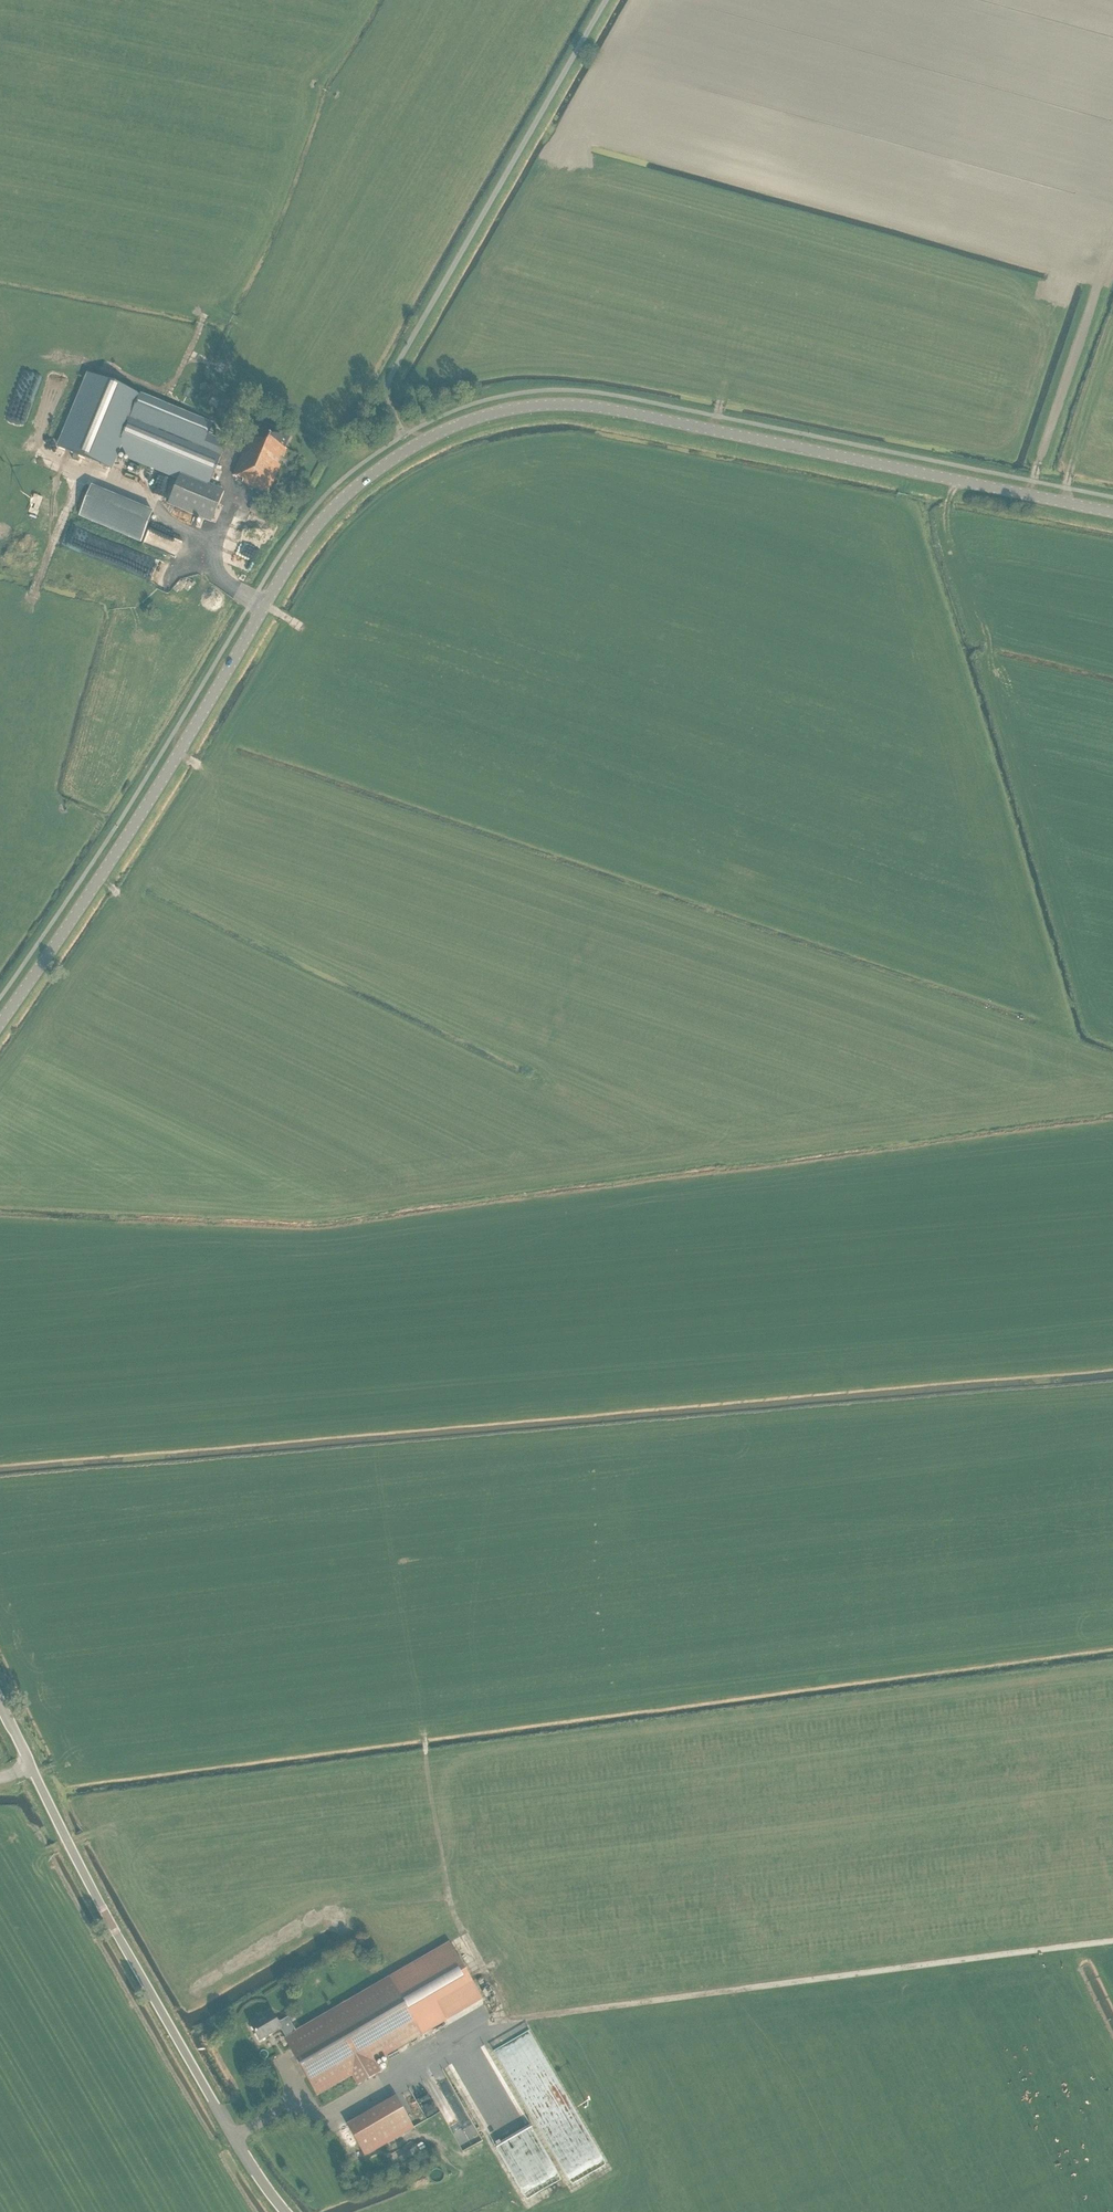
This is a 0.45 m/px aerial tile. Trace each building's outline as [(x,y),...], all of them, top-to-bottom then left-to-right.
[(91,372),(59,445),(109,466),(115,452),(177,479),(167,502),(211,521),(224,490),(209,484),(227,443),(209,435),(213,426),(91,372)] [(287,450),(285,449),(291,436),(257,421),(250,438),(249,437),(233,476),(243,480),(242,482),(268,494),(287,450)] [(79,517),(141,540),(152,511),(90,488),(79,517)] [(145,539),(179,555),(186,540),(152,525),(145,539)] [(285,2039),(317,2095),(352,2074),(358,2085),(380,2072),(374,2062),(481,2000),(449,1944),(297,2032),(288,2017),(278,2023),(272,2012),(264,2016),(265,2018),(251,2026),(260,2041),(281,2028),(286,2038),(285,2039)] [(495,2048),(492,2051),(501,2067),(505,2064),(495,2048)] [(453,2126),(463,2148),(499,2131),(468,2066),(450,2075),(474,2126),(463,2132),(459,2123),(453,2126)] [(408,2080),(411,2085),(398,2091),(413,2123),(440,2111),(423,2074),(408,2080)] [(347,2125),(365,2156),(414,2128),(396,2097),(347,2125)] [(575,2190),(612,2166),(577,2113),(566,2120),(569,2124),(548,2138),(575,2179),(570,2182),(575,2190)]
